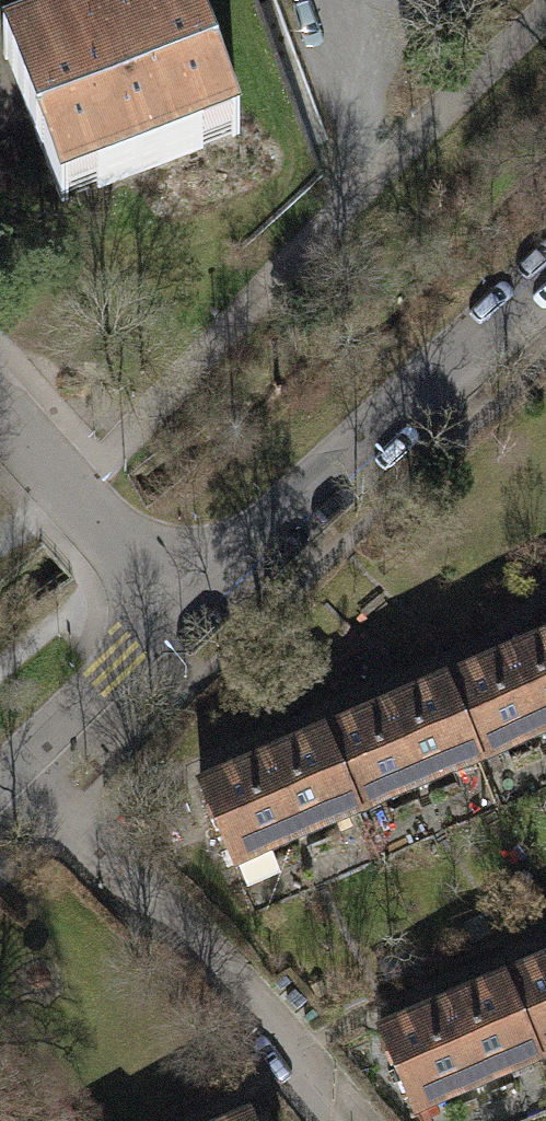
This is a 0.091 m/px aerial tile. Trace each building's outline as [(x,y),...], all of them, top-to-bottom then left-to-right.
[(177,0),(133,0),(0,50),(0,62),(53,201),(228,134),(177,0)] [(506,657),(539,737),(545,734),(545,640),(506,657)] [(480,762),(539,737),(506,657),(446,682),(480,762)] [(446,682),(386,708),(419,787),(480,762),(446,682)] [(358,813),(419,787),(386,708),(325,733),(358,813)] [(325,733),(265,758),(298,838),(358,813),(325,733)] [(233,865),(298,838),(265,758),(200,785),(233,865)] [(545,1058),(545,966),(504,984),(537,1062),(545,1058)] [(504,984),(443,1009),(476,1088),(537,1062),(504,984)] [(411,1115),(476,1088),(443,1009),(378,1036),(411,1115)]
